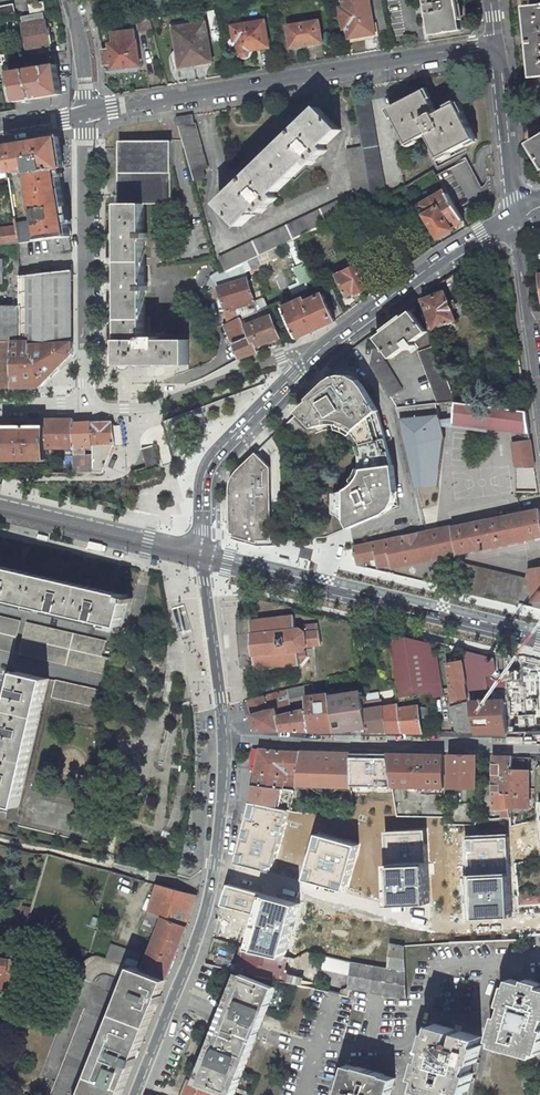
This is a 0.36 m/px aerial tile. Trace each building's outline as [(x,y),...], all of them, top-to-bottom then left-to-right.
[(344,28),(347,28),(349,37),(375,33),(370,0),(339,0),(344,28)] [(427,5),(423,5),(424,14),(428,13),(432,35),(461,30),(456,0),(426,0),(427,5)] [(29,5),(31,15),(44,13),(46,12),(44,2),(29,5)] [(14,4),(0,7),(0,21),(17,18),(14,4)] [(529,8),(536,78),(539,77),(539,7),(529,8)] [(148,11),(134,14),(139,32),(153,29),(149,18),(148,11)] [(31,15),(22,17),(24,25),(23,25),(27,50),(50,46),(46,21),(44,13),(31,15)] [(269,47),(265,21),(232,26),(235,40),(239,40),(241,53),(242,55),(244,55),(246,55),(247,55),(249,53),(249,52),(249,50),(269,47)] [(288,26),(292,48),(323,42),(319,21),(288,26)] [(208,37),(205,23),(175,28),(181,66),(207,62),(203,38),(208,37)] [(107,69),(113,68),(113,69),(140,66),(135,30),(112,33),(113,44),(110,45),(110,50),(104,51),(107,69)] [(57,64),(9,72),(14,102),(62,94),(57,64)] [(426,90),(390,109),(408,144),(431,132),(432,133),(430,135),(442,157),(478,138),(461,105),(471,100),(467,92),(469,91),(467,86),(443,99),(448,109),(436,115),(435,113),(437,112),(426,90)] [(389,195),(371,99),(355,102),(363,147),(373,202),(389,195)] [(342,130),(320,107),(220,203),(242,226),(253,215),(254,216),(256,214),(255,213),(259,210),(262,214),(278,198),(275,195),(308,162),(312,166),(328,151),(324,147),(342,130)] [(176,117),(194,180),(206,177),(204,169),(208,168),(195,123),(193,114),(176,117)] [(4,146),(8,172),(29,169),(37,220),(16,223),(17,227),(19,243),(39,241),(55,239),(70,237),(71,237),(60,169),(64,168),(59,137),(4,146)] [(539,163),(539,137),(528,144),(539,163)] [(172,140),(119,141),(120,365),(185,365),(190,365),(190,339),(161,339),(160,337),(145,337),(145,291),(148,291),(148,285),(145,285),(145,238),(148,238),(148,233),(145,233),(145,204),(172,204),(172,140)] [(4,146),(0,147),(0,173),(8,172),(4,146)] [(219,258),(226,272),(345,216),(373,202),(363,147),(348,150),(355,187),(354,194),(219,258)] [(466,160),(437,175),(446,190),(462,217),(487,201),(466,160)] [(446,190),(421,205),(441,238),(454,230),(453,228),(465,221),(462,217),(446,190)] [(0,229),(0,245),(19,243),(17,227),(0,229)] [(72,249),(70,237),(55,239),(56,251),(72,249)] [(286,259),(267,266),(270,276),(266,278),(272,294),(295,285),(286,259)] [(378,284),(367,261),(337,276),(347,297),(356,293),(357,295),(378,284)] [(299,283),(290,285),(292,293),(305,290),(303,283),(310,281),(306,264),(295,266),(299,283)] [(73,270),(20,276),(20,307),(20,341),(13,341),(13,387),(40,387),(73,354),(73,270)] [(239,319),(242,318),(258,311),(248,278),(219,287),(225,308),(235,305),(237,308),(236,308),(239,319)] [(445,291),(448,290),(444,280),(416,301),(418,305),(428,331),(456,320),(445,291)] [(304,298),(283,308),(297,339),(335,321),(323,294),(306,302),(304,298)] [(378,335),(379,336),(377,338),(370,365),(390,397),(403,390),(386,363),(384,360),(390,355),(392,358),(407,347),(409,350),(415,345),(413,342),(428,331),(418,305),(378,335)] [(0,307),(0,387),(13,387),(13,341),(20,341),(20,307),(0,307)] [(272,317),(246,327),(250,335),(234,343),(241,358),(258,352),(256,347),(280,337),(272,317)] [(239,319),(226,325),(234,343),(250,335),(246,327),(242,318),(239,319)] [(434,346),(419,352),(438,403),(455,401),(434,346)] [(386,438),(379,411),(364,387),(359,381),(352,377),(344,376),(337,378),(330,382),(328,384),(312,400),(285,425),(297,439),(312,424),(315,428),(321,425),(328,424),(328,419),(333,419),(344,421),(352,425),(357,429),(354,432),(360,440),(362,445),(386,438)] [(497,423),(499,408),(456,403),(454,423),(483,426),(484,419),(493,420),(492,423),(497,423)] [(497,428),(518,431),(520,410),(499,408),(497,423),(497,428)] [(527,411),(520,410),(518,431),(530,432),(527,411)] [(440,415),(401,419),(417,488),(439,486),(446,438),(440,415)] [(75,423),(75,419),(45,419),(45,426),(45,448),(47,448),(74,448),(75,423)] [(484,419),(483,426),(497,428),(497,423),(492,423),(493,420),(484,419)] [(102,472),(115,443),(113,425),(110,421),(75,423),(74,448),(74,473),(102,472)] [(45,448),(45,426),(4,426),(4,449),(4,460),(47,459),(47,448),(45,448)] [(398,494),(394,467),(386,438),(362,445),(358,447),(360,457),(361,463),(359,469),(357,474),(362,476),(357,482),(354,485),(342,493),(342,504),(326,537),(391,509),(393,508),(397,500),(398,494)] [(531,441),(513,444),(516,467),(535,467),(531,441)] [(153,446),(141,449),(148,469),(160,465),(153,446)] [(258,543),(272,543),(271,499),(270,467),(256,453),(238,470),(235,473),(233,476),(232,480),(230,486),(229,490),(230,535),(258,543)] [(516,467),(516,492),(538,492),(535,467),(516,467)] [(366,567),(365,560),(376,558),(378,567),(391,564),(392,568),(539,536),(539,509),(426,532),(354,548),(357,565),(366,567)] [(152,558),(150,565),(157,566),(158,563),(159,560),(152,558)] [(129,596),(0,565),(0,597),(114,624),(118,625),(122,626),(129,596)] [(467,565),(463,580),(487,585),(491,570),(467,565)] [(529,570),(534,607),(539,609),(539,568),(529,570)] [(491,570),(487,585),(485,596),(518,604),(524,578),(491,570)] [(463,580),(461,590),(485,596),(487,585),(463,580)] [(113,627),(114,624),(0,597),(0,600),(113,627)] [(0,616),(0,649),(13,652),(21,621),(0,616)] [(253,655),(254,655),(255,668),(300,664),(299,651),(303,650),(307,646),(322,644),(319,624),(305,626),(306,632),(301,628),(296,629),(295,616),(251,621),(253,634),(252,634),(253,655)] [(101,656),(105,641),(27,623),(20,653),(105,674),(109,658),(101,656)] [(436,645),(388,633),(397,697),(443,690),(436,645)] [(506,688),(506,673),(496,674),(494,658),(462,651),(464,662),(467,684),(468,690),(497,688),(497,689),(506,688)] [(467,684),(464,662),(448,664),(452,687),(454,686),(456,699),(469,697),(468,690),(467,684)] [(49,678),(19,671),(18,675),(0,752),(0,802),(19,807),(49,678)] [(18,675),(15,674),(0,740),(0,752),(18,675)] [(53,696),(99,708),(103,691),(57,680),(53,696)] [(308,696),(316,695),(314,683),(306,685),(308,696)] [(260,730),(310,731),(306,696),(308,696),(306,685),(249,699),(255,728),(260,730)] [(362,689),(330,694),(336,731),(345,731),(345,728),(355,727),(355,724),(367,722),(364,701),(362,689)] [(306,696),(310,731),(336,731),(330,694),(330,693),(316,695),(308,696),(306,696)] [(383,705),(382,698),(364,701),(367,722),(368,728),(368,732),(403,732),(398,703),(383,705)] [(398,703),(403,732),(422,732),(421,720),(418,706),(409,707),(409,702),(408,698),(398,698),(398,703)] [(506,715),(506,699),(490,700),(490,702),(470,702),(475,733),(508,732),(506,715)] [(451,707),(454,724),(458,726),(459,733),(475,733),(470,702),(470,701),(470,700),(451,707)] [(428,707),(418,706),(421,720),(424,719),(429,715),(428,707)] [(345,728),(345,731),(368,728),(367,722),(355,724),(355,727),(345,728)] [(286,773),(298,774),(301,752),(261,749),(257,769),(254,784),(294,790),(296,790),(297,788),(298,777),(286,776),(286,773)] [(349,752),(301,752),(298,774),(298,777),(297,788),(350,790),(349,752)] [(385,753),(389,788),(442,790),(442,754),(385,753)] [(442,790),(476,789),(476,755),(442,754),(442,790)] [(513,757),(495,757),(494,809),(503,809),(503,818),(512,818),(512,807),(513,761),(513,757)] [(513,761),(512,807),(530,807),(530,771),(524,770),(524,761),(513,761)] [(294,790),(254,784),(250,802),(285,810),(291,811),(294,790)] [(232,858),(269,869),(285,810),(250,802),(232,858)] [(352,828),(352,819),(341,819),(341,828),(352,828)] [(382,907),(429,905),(427,831),(380,833),(382,907)] [(462,836),(465,920),(508,919),(505,834),(462,836)] [(300,881),(345,892),(356,846),(312,835),(300,881)] [(41,874),(48,853),(43,853),(37,873),(41,874)] [(222,900),(255,911),(262,886),(227,879),(222,900)] [(167,980),(188,926),(197,895),(158,884),(144,929),(159,934),(144,970),(167,980)] [(255,911),(248,938),(285,948),(299,897),(262,886),(255,911)] [(518,891),(519,899),(532,899),(531,890),(518,891)] [(29,917),(31,908),(23,905),(21,914),(29,917)] [(19,930),(14,944),(20,946),(24,931),(19,930)] [(134,966),(137,967),(141,954),(112,944),(107,958),(134,967),(134,966)] [(278,972),(282,955),(247,947),(246,954),(242,953),(239,955),(238,959),(240,962),(244,963),(242,968),(237,966),(236,971),(242,971),(277,980),(278,972)] [(314,953),(308,952),(296,958),(298,968),(312,966),(314,953)] [(17,959),(9,958),(0,957),(0,971),(5,972),(7,972),(13,973),(17,959)] [(407,972),(351,962),(349,987),(349,988),(351,989),(408,998),(407,972)] [(137,967),(134,966),(134,967),(128,982),(84,1094),(87,1094),(137,967)] [(137,967),(87,1094),(122,1094),(167,980),(144,970),(137,967)] [(5,972),(0,987),(0,991),(7,992),(13,973),(7,972),(5,972)] [(301,985),(303,978),(278,972),(277,980),(301,985)] [(260,1029),(277,986),(244,973),(227,1016),(221,1030),(256,1040),(260,1029)] [(128,982),(112,976),(107,974),(101,975),(99,976),(96,981),(51,1094),(84,1094),(128,982)] [(535,1057),(537,1052),(539,1053),(539,982),(527,979),(526,983),(511,978),(509,985),(506,984),(501,1004),(504,1005),(501,1016),(498,1015),(491,1039),(495,1040),(494,1045),(535,1057)] [(349,987),(342,989),(339,994),(349,997),(351,989),(349,988),(349,987)] [(436,1023),(434,1031),(431,1030),(427,1047),(430,1048),(427,1059),(423,1058),(418,1076),(423,1077),(420,1088),(433,1091),(432,1093),(441,1094),(463,1094),(465,1089),(469,1090),(472,1082),(474,1083),(476,1078),(473,1077),(474,1073),(477,1073),(480,1062),(478,1062),(482,1045),(480,1044),(482,1037),(436,1023)] [(256,1040),(221,1030),(200,1083),(201,1084),(230,1094),(235,1094),(256,1040)] [(395,1078),(385,1075),(385,1074),(358,1066),(358,1067),(347,1064),(339,1094),(391,1094),(395,1078)] [(200,1083),(187,1078),(182,1092),(188,1094),(196,1094),(199,1085),(200,1086),(201,1084),(200,1083)] [(199,1085),(196,1094),(216,1094),(217,1090),(200,1086),(199,1085)]
